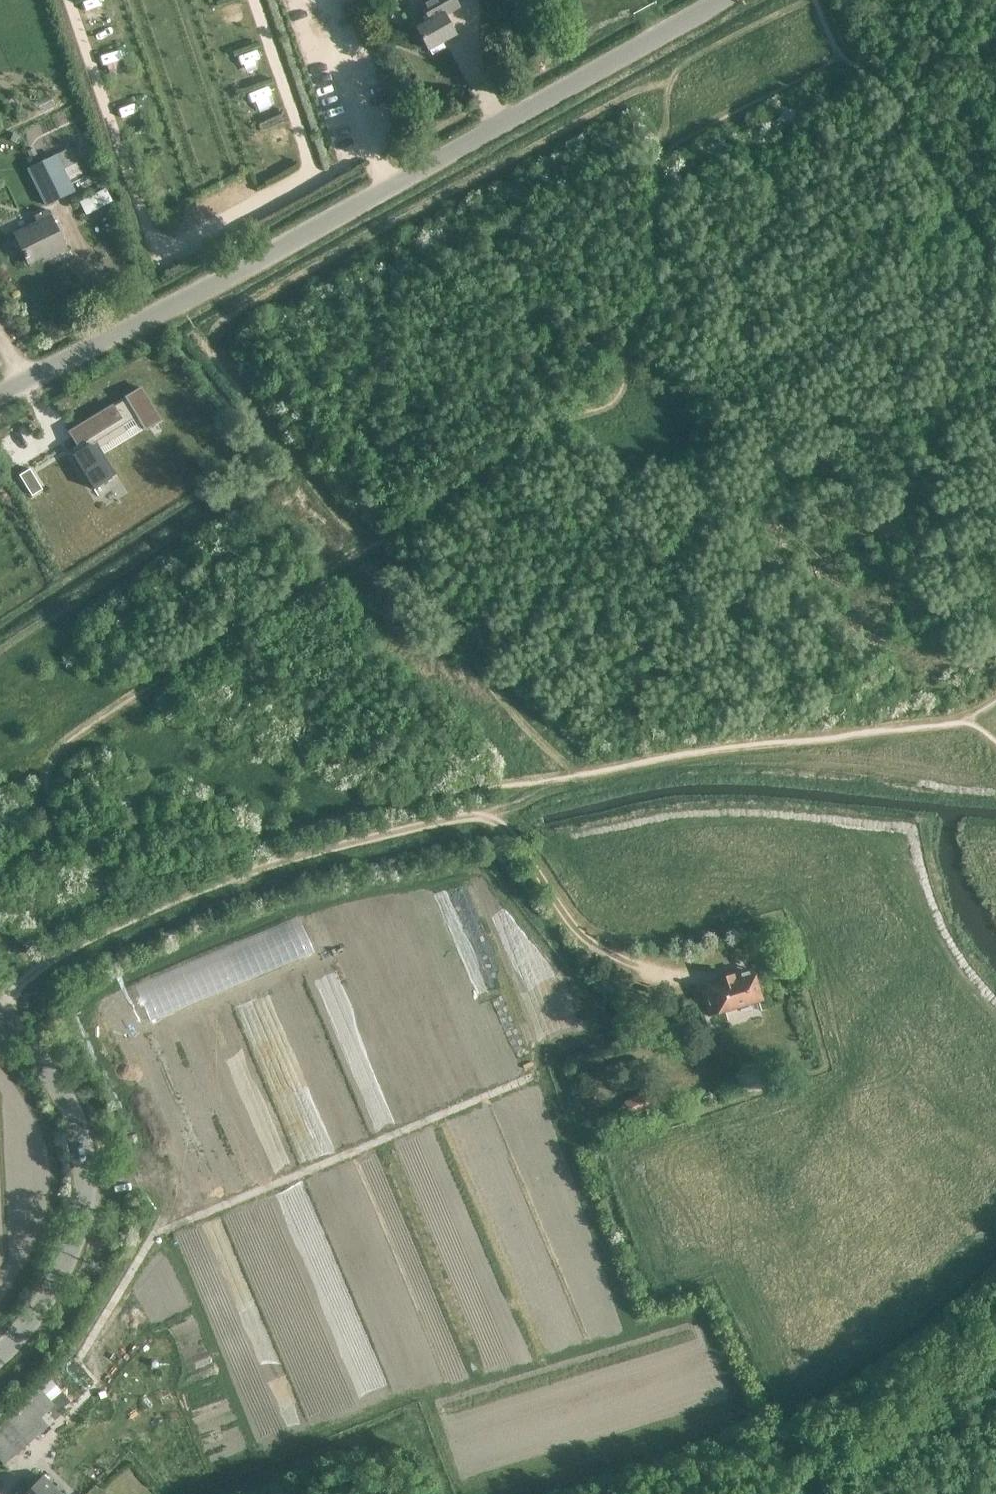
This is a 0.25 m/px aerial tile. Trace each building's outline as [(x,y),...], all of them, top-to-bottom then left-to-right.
[(415,28),(427,49),(453,34),(441,13),(455,5),(452,0),(430,0),(419,7),(427,21),(415,28)] [(73,189),(71,184),(82,178),(67,148),(26,169),(43,204),(73,189)] [(53,255),(66,248),(49,215),(13,233),(28,262),(51,251),(53,255)] [(113,406),(70,433),(81,452),(75,456),(94,489),(112,478),(98,457),(95,459),(88,446),(137,417),(145,430),(161,421),(141,388),(126,398),(127,400),(114,408),(113,406)] [(710,1012),(759,998),(751,972),(740,976),(736,974),(717,979),(719,984),(703,989),(710,1012)] [(4,1464),(63,1413),(40,1387),(0,1422),(0,1460),(4,1464)] [(40,1475),(21,1493),(59,1493),(40,1475)]
